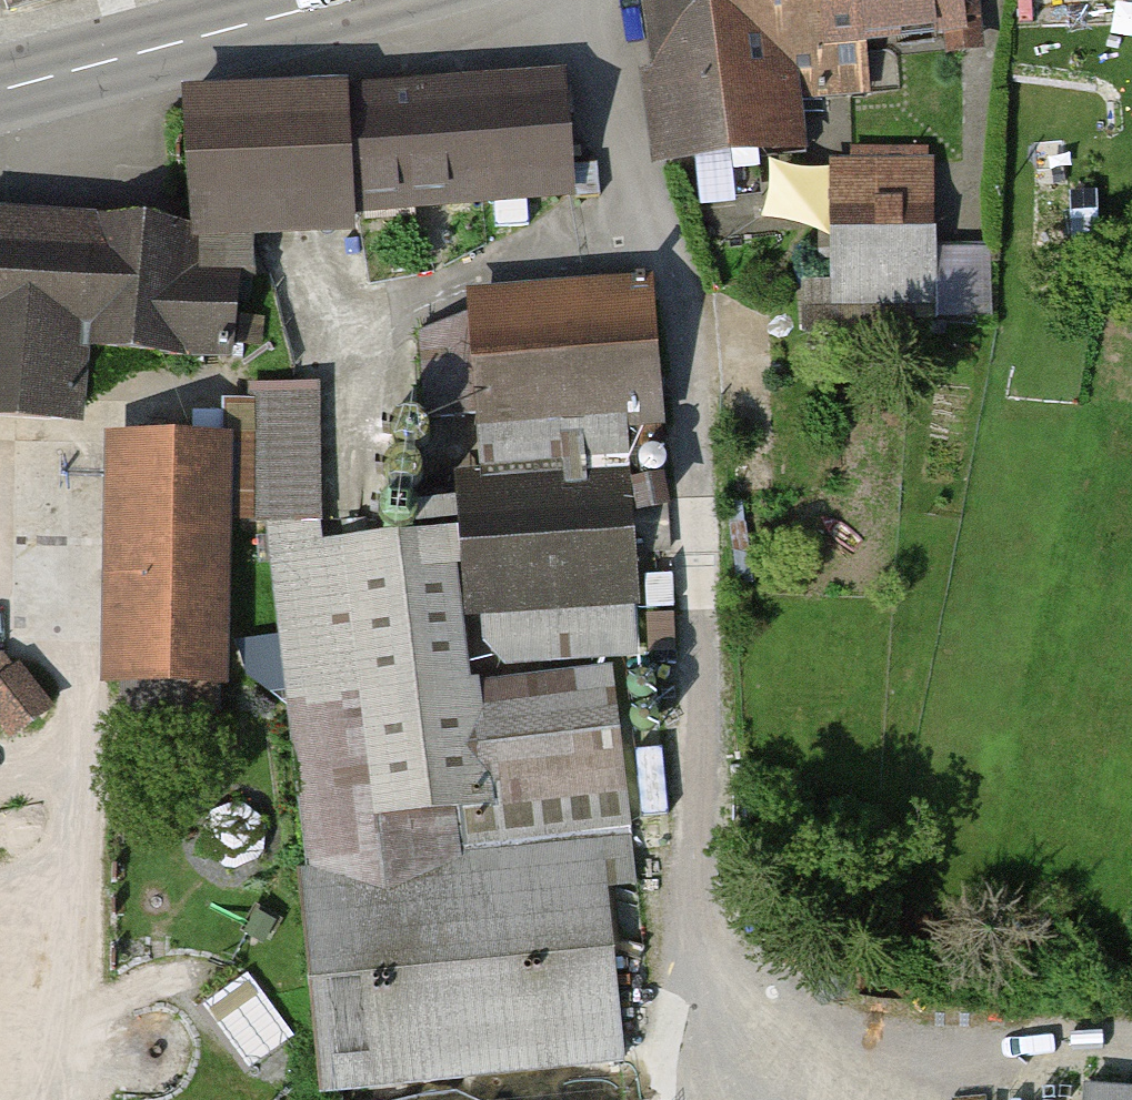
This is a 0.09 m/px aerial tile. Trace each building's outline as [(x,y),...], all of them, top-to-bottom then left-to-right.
[(9,9),(37,0),(6,0),(9,9)] [(958,0),(628,0),(648,178),(806,163),(799,70),(964,47),(958,0)] [(567,84),(355,96),(362,229),(575,216),(567,84)] [(362,229),(355,96),(190,106),(197,238),(362,229)] [(934,309),(930,165),(826,168),(830,312),(934,309)] [(0,212),(0,397),(79,402),(84,346),(183,352),(229,350),(236,274),(189,268),(194,233),(93,215),(0,212)] [(651,290),(467,305),(478,443),(663,428),(651,290)] [(320,529),(320,384),(257,383),(257,529),(320,529)] [(238,449),(111,445),(103,707),(230,711),(238,449)] [(632,484),(458,497),(468,635),(642,623),(632,484)] [(453,537),(264,556),(297,871),(631,837),(614,678),(469,693),(453,537)] [(22,738),(61,705),(25,661),(0,682),(0,712),(22,738)] [(301,883),(326,1099),(406,1099),(628,1074),(601,848),(301,883)]
